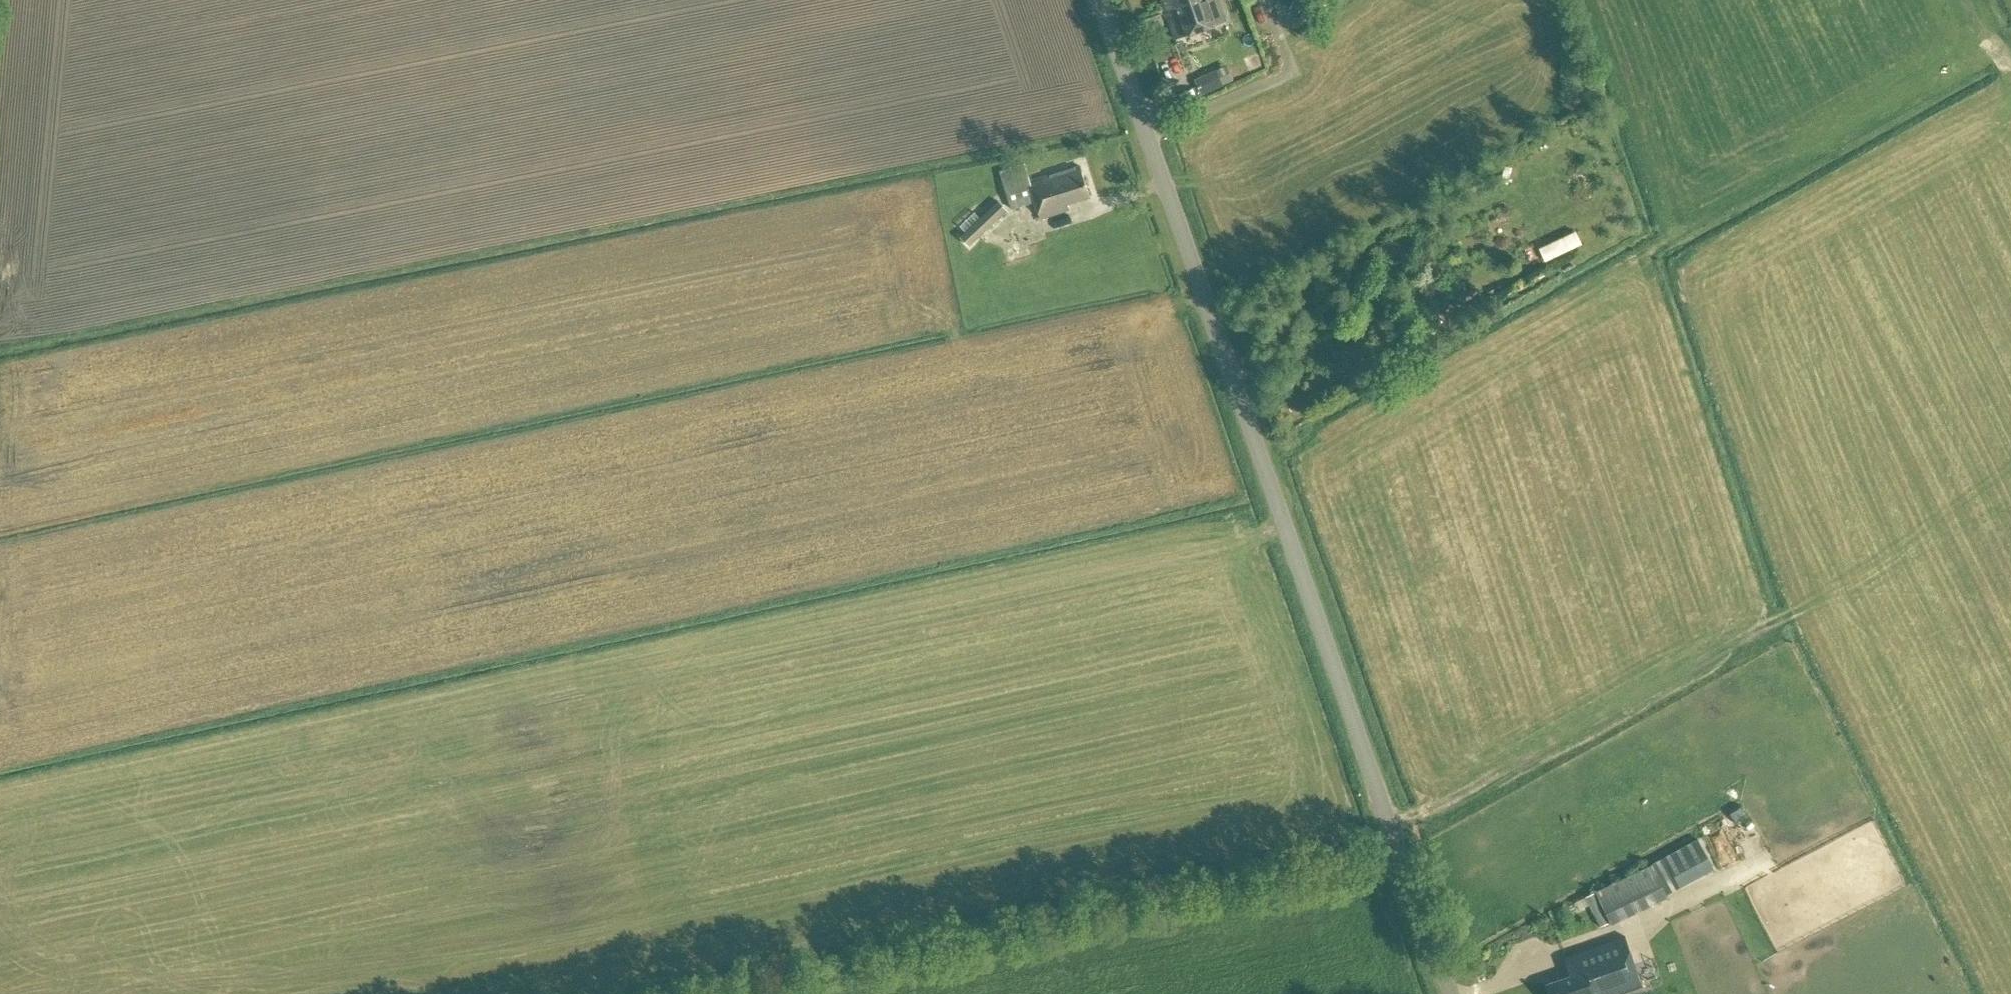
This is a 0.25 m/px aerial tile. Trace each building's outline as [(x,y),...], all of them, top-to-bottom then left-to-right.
[(1226,21),(1218,0),(1163,0),(1176,39),(1226,21)] [(1292,9),(1300,12),(1304,4),(1296,0),(1292,9)] [(1160,14),(1141,21),(1145,31),(1164,24),(1160,14)] [(1216,70),(1195,80),(1202,94),(1223,85),(1216,70)] [(1008,188),(1010,195),(1012,204),(1033,197),(1040,219),(1068,210),(1066,204),(1089,197),(1080,166),(1029,182),(1027,175),(1059,165),(1056,155),(1005,170),(1010,187),(1008,188)] [(959,237),(969,247),(1007,210),(998,201),(980,218),(974,212),(959,226),(965,231),(959,237)] [(1436,291),(1442,302),(1461,291),(1455,281),(1436,291)] [(1751,816),(1735,827),(1744,841),(1760,830),(1751,816)] [(1652,863),(1595,891),(1611,925),(1669,898),(1652,863)] [(1594,893),(1586,897),(1599,927),(1608,922),(1594,893)] [(1641,985),(1625,934),(1563,957),(1569,976),(1544,985),(1547,993),(1618,993),(1641,985)]
